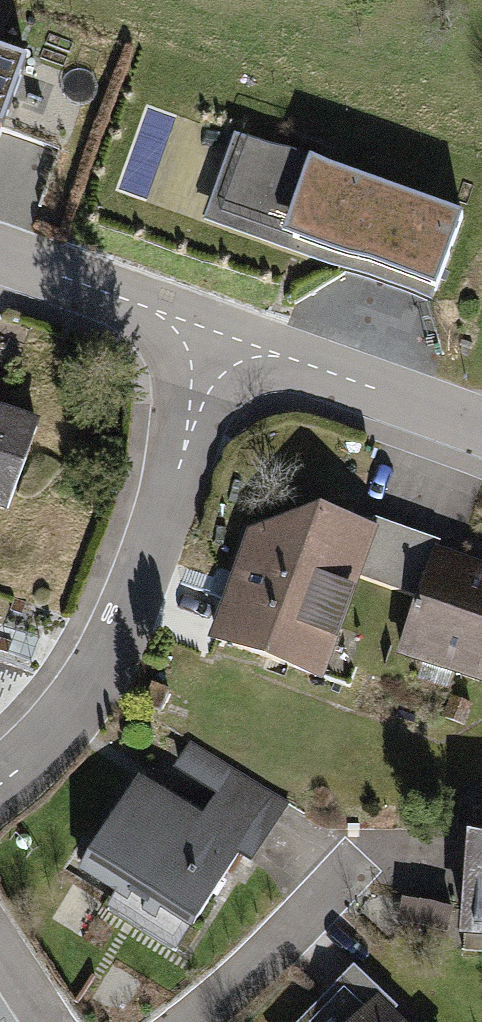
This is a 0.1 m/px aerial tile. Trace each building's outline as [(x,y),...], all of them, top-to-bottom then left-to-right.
[(0,47),(0,124),(24,56),(0,47)] [(459,219),(240,137),(207,224),(426,306),(459,219)] [(41,423),(0,408),(0,509),(9,513),(41,423)] [(218,638),(327,676),(381,521),(322,500),(257,528),(218,638)] [(481,682),(481,562),(435,545),(397,652),(481,682)] [(81,872),(187,934),(241,843),(259,854),(281,817),(221,781),(204,810),(139,773),(81,872)] [(466,835),(457,947),(481,949),(481,836),(466,835)] [(353,975),(306,1021),(399,1021),(353,975)]
